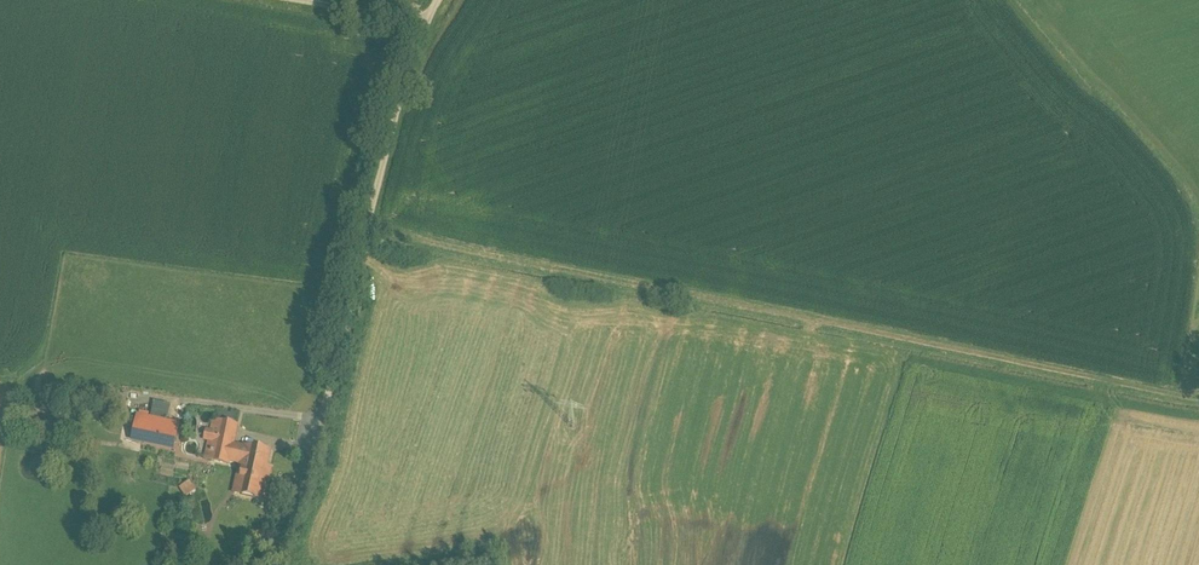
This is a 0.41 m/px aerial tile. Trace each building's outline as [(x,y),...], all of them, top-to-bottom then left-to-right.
[(129,414),(123,443),(177,452),(183,424),(129,414)] [(212,421),(203,462),(236,472),(232,496),(264,496),(269,449),(239,440),(239,425),(212,421)]
